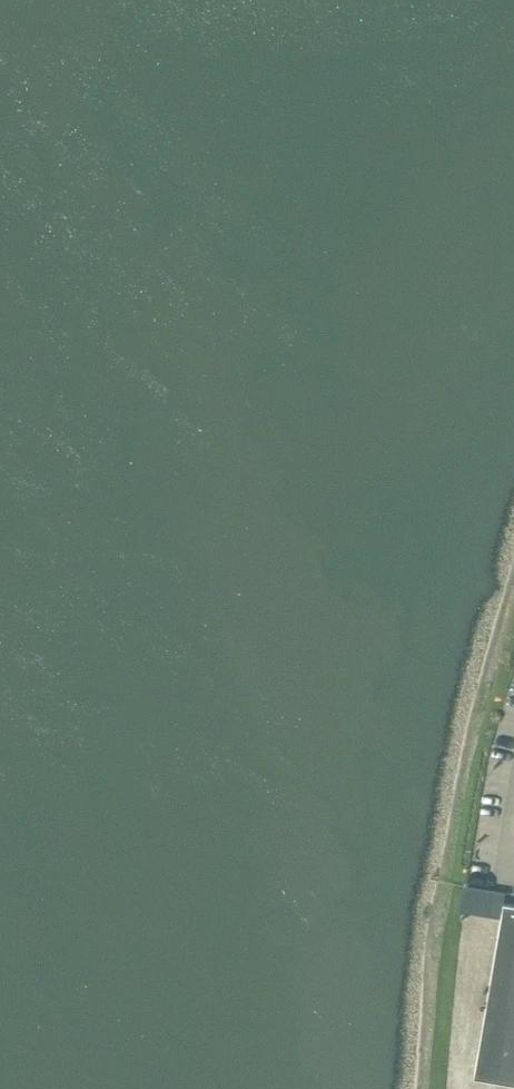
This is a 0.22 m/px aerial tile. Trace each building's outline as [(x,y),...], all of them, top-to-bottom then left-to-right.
[(474,1077),(513,1084),(513,904),(504,903),(474,1077)]
